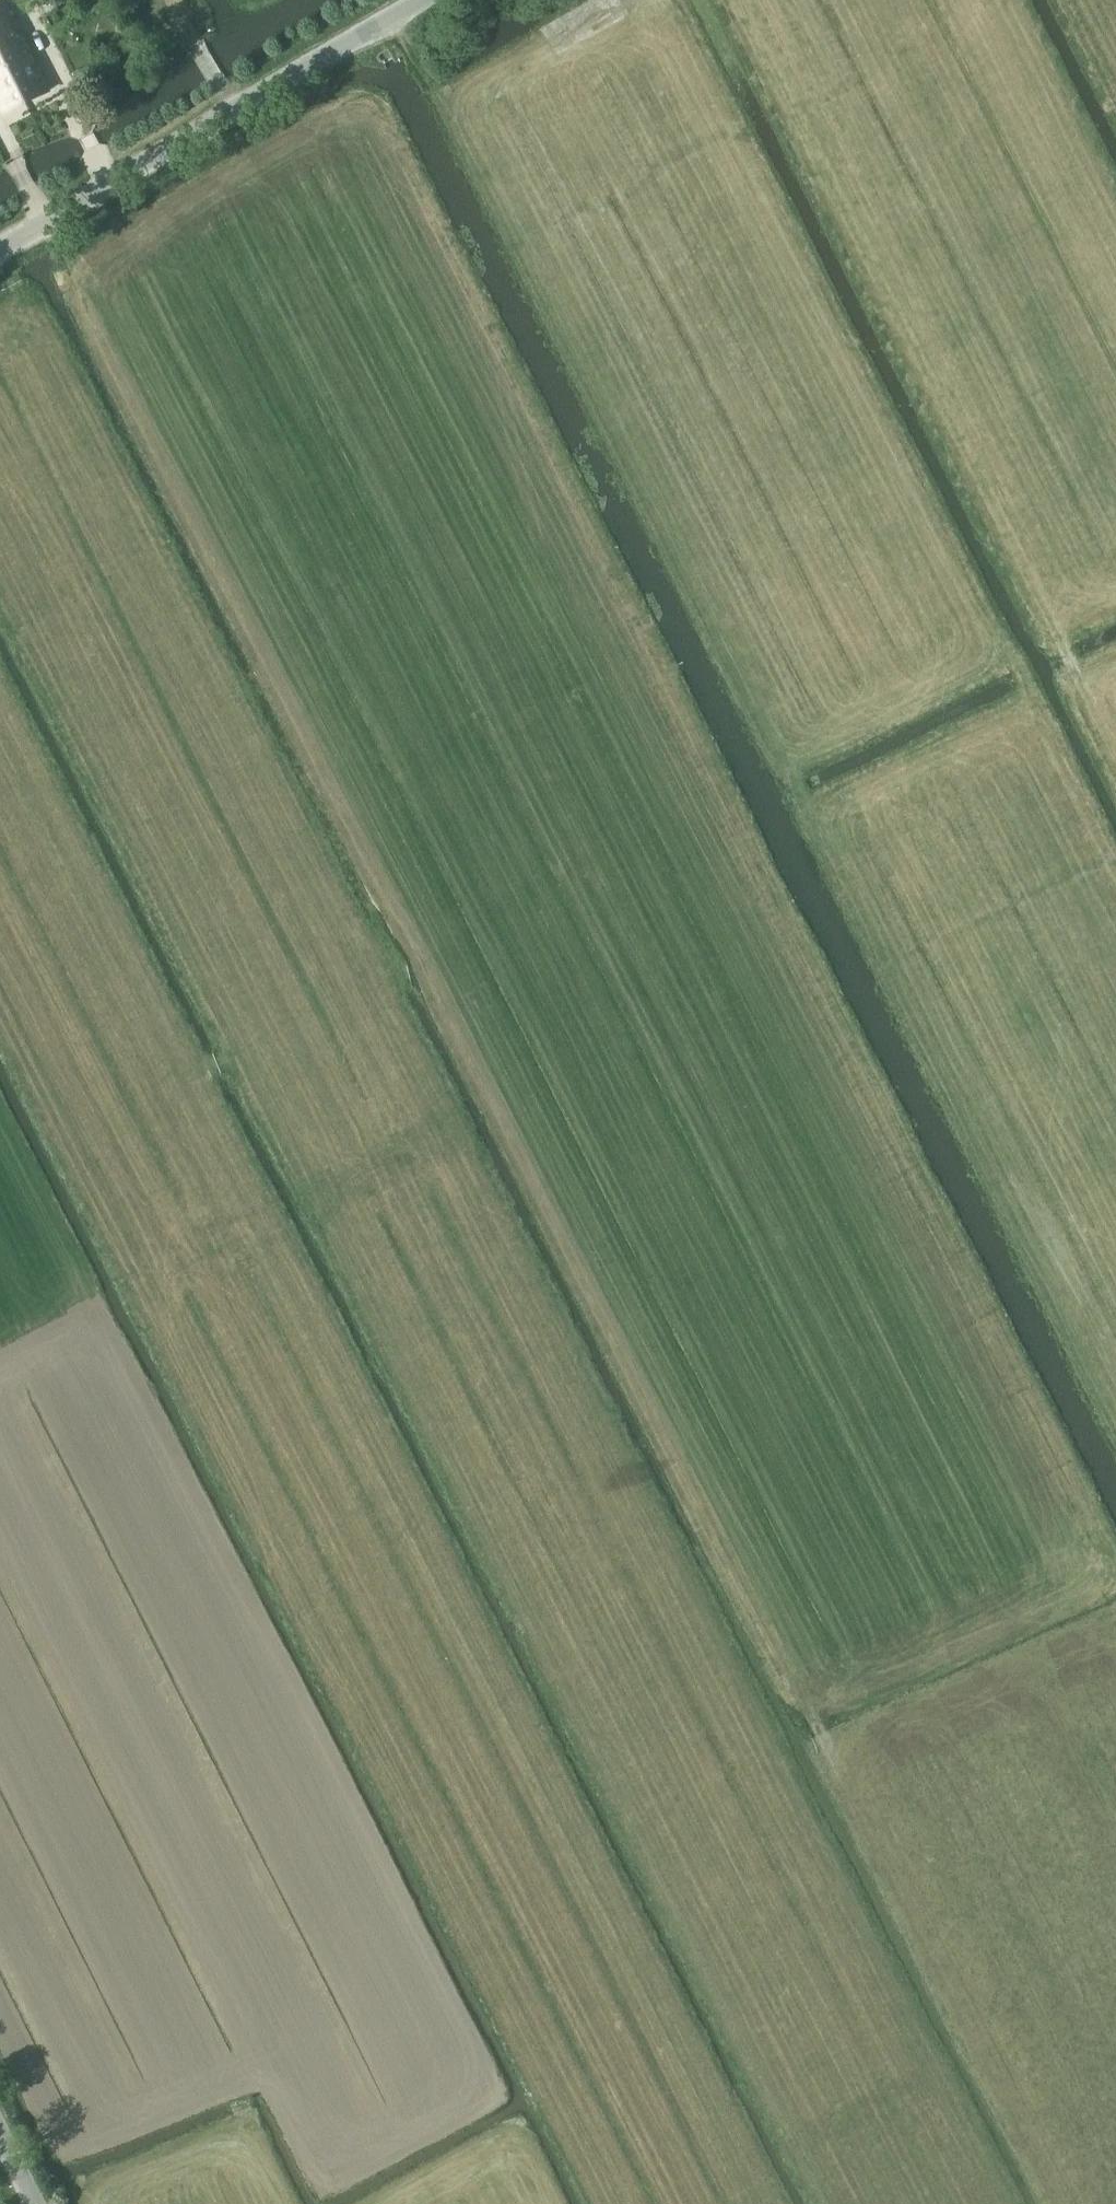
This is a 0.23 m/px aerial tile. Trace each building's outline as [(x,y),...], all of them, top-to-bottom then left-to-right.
[(0,4),(0,50),(26,102),(49,90),(4,2),(0,4)] [(3,113),(26,102),(0,50),(0,107),(3,113)]
